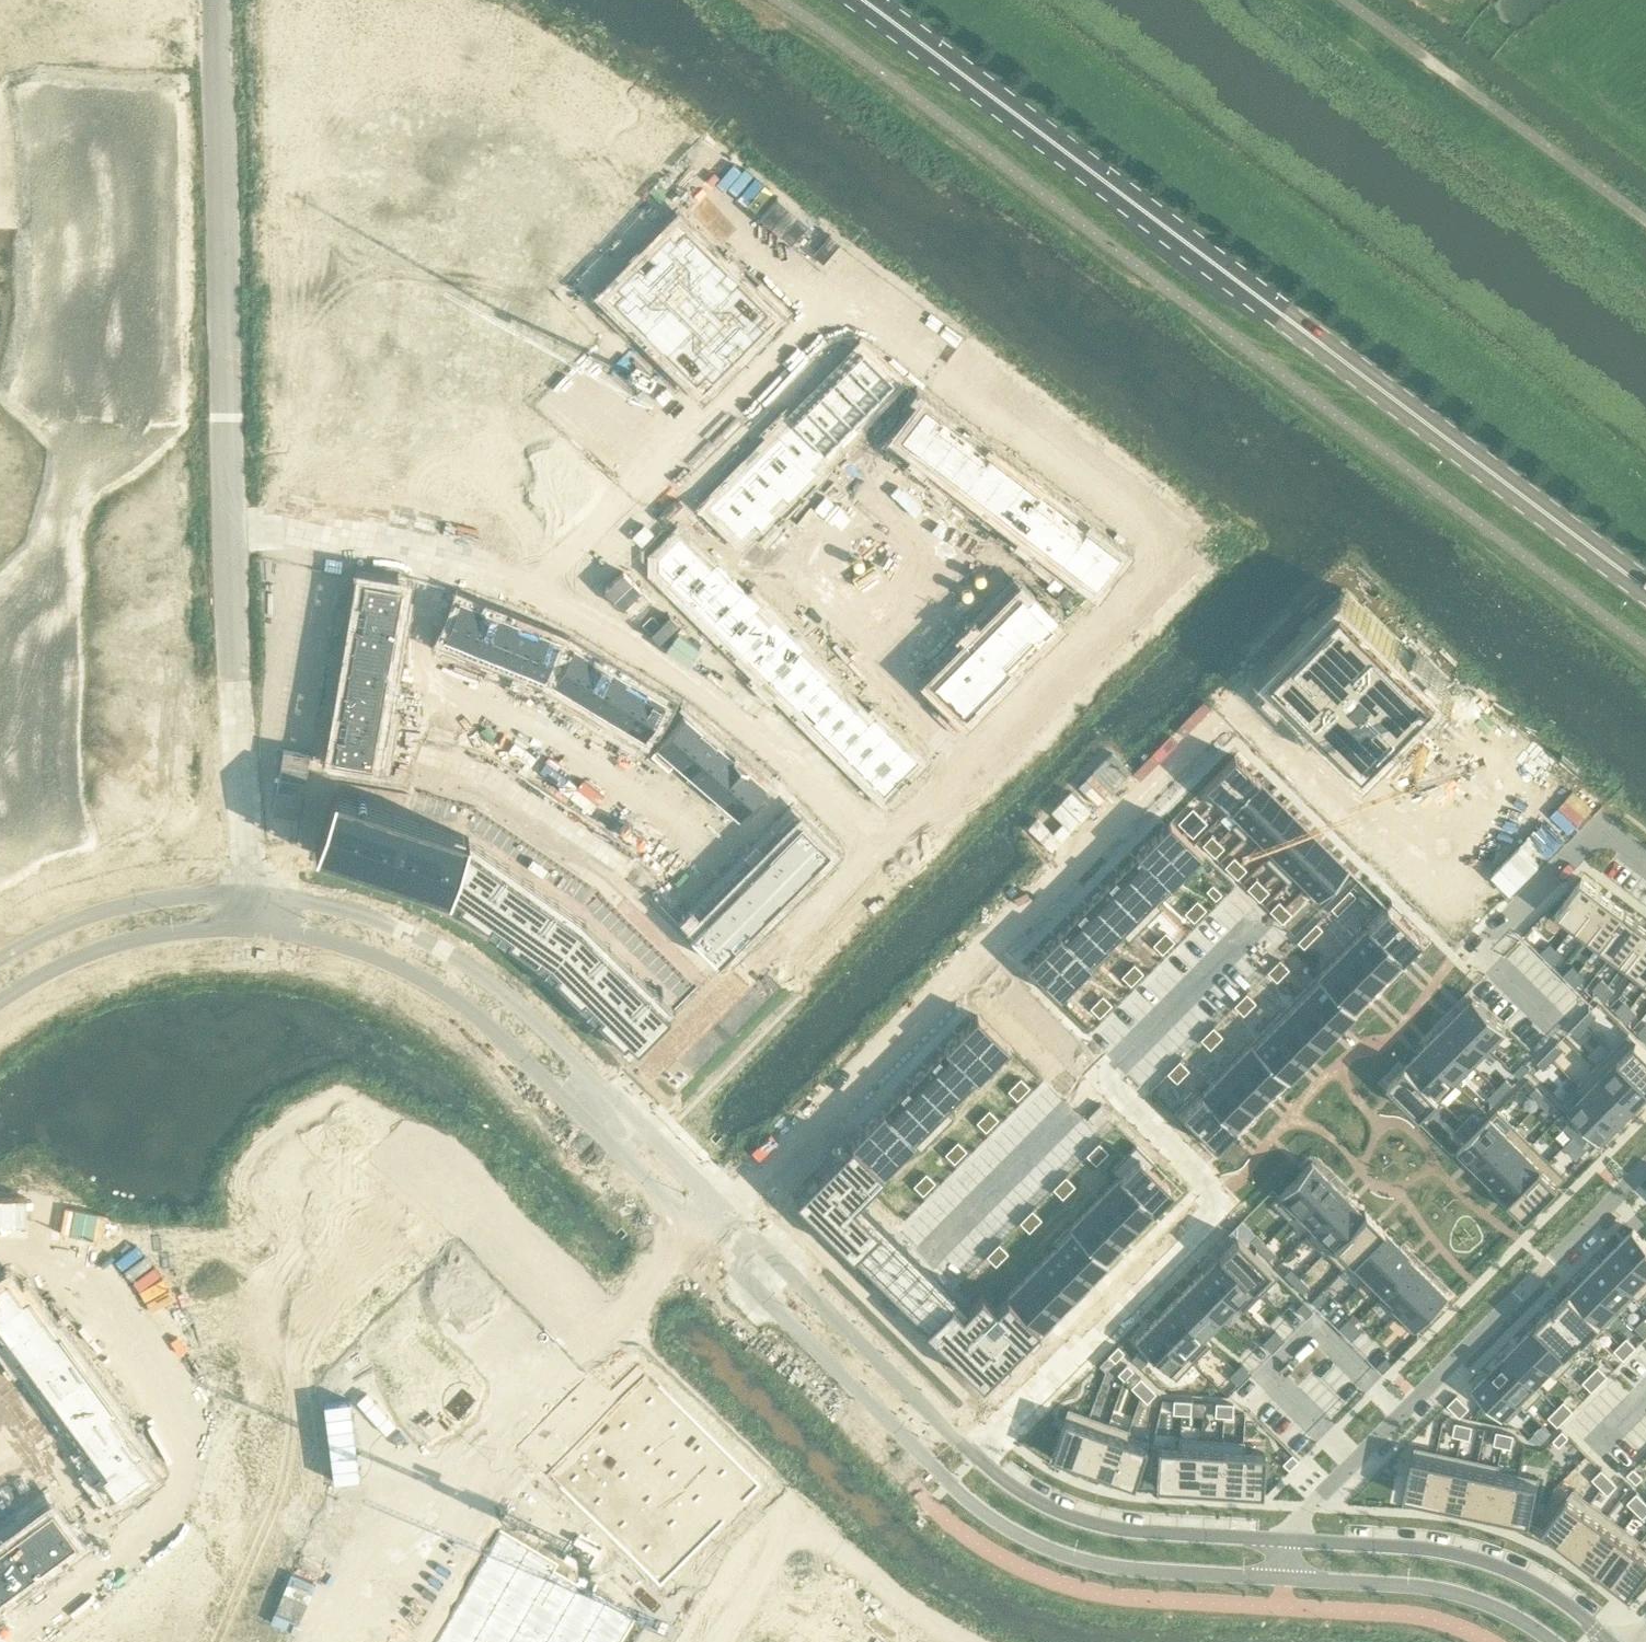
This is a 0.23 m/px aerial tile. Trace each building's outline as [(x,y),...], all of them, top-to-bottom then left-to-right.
[(683,223),(613,294),(706,387),(777,315),(683,223)] [(862,350),(848,365),(880,397),(894,382),(862,350)] [(848,365),(834,379),(866,411),(880,397),(848,365)] [(834,379),(820,393),(852,425),(853,424),(866,411),(834,379)] [(820,393),(806,407),(841,442),(840,442),(843,445),(858,430),(853,424),(852,425),(820,393)] [(898,402),(893,410),(903,418),(909,410),(898,402)] [(924,403),(895,441),(913,455),(916,452),(915,451),(941,417),(924,403)] [(806,407),(792,421),(824,453),(824,454),(826,456),(840,442),(841,442),(806,407)] [(941,417),(915,451),(916,452),(930,463),(957,429),(941,417)] [(886,418),(881,426),(891,434),(897,427),(886,418)] [(792,421),(778,435),(811,467),(811,466),(824,454),(824,453),(792,421)] [(881,426),(875,433),(886,441),(891,434),(881,426)] [(930,463),(927,466),(944,479),(973,441),(957,429),(930,463)] [(778,435),(765,449),(802,486),(817,472),(811,466),(811,467),(778,435)] [(973,441),(944,479),(959,491),(983,460),(988,453),(973,441)] [(860,448),(854,454),(864,464),(870,457),(860,448)] [(765,449),(751,463),(783,495),(782,496),(788,501),(802,486),(765,449)] [(983,460),(959,491),(977,504),(982,498),(981,497),(1005,465),(988,453),(983,460)] [(854,454),(848,461),(857,470),(864,464),(854,454)] [(897,459),(889,470),(896,476),(904,465),(897,459)] [(751,463),(737,477),(769,509),(770,508),(782,496),(783,495),(751,463)] [(904,465),(896,476),(903,481),(912,470),(904,465)] [(1005,465),(981,497),(982,498),(997,509),(997,510),(1022,478),(1005,465)] [(833,476),(826,482),(836,492),(842,485),(833,476)] [(737,477),(723,491),(755,523),(754,524),(760,529),(775,514),(770,508),(769,509),(737,477)] [(997,509),(992,516),(1009,529),(1038,491),(1022,478),(997,510),(997,509)] [(826,482),(820,489),(830,498),(836,492),(826,482)] [(929,483),(921,494),(928,500),(936,489),(929,483)] [(936,489),(928,500),(935,505),(943,494),(936,489)] [(723,491),(708,506),(740,538),(754,524),(755,523),(723,491)] [(1038,491),(1009,529),(1025,541),(1054,503),(1038,491)] [(1054,503),(1025,541),(1040,553),(1070,515),(1054,503)] [(805,504),(799,510),(808,520),(814,514),(805,504)] [(961,508),(953,519),(960,524),(968,514),(961,508)] [(799,510),(792,517),(802,526),(808,520),(799,510)] [(968,514),(960,524),(967,530),(975,519),(968,514)] [(1070,515),(1040,553),(1056,565),(1085,527),(1070,515)] [(715,523),(706,533),(712,539),(721,530),(715,523)] [(644,524),(632,536),(641,545),(653,533),(644,524)] [(1085,527),(1056,565),(1074,579),(1076,575),(1075,575),(1102,540),(1085,527)] [(721,530),(712,539),(718,545),(728,536),(721,530)] [(777,532),(771,538),(780,548),(787,541),(777,532)] [(994,534),(986,545),(993,550),(1001,539),(994,534)] [(657,558),(656,558),(656,569),(657,569),(657,570),(669,582),(697,554),(679,535),(657,557),(657,558)] [(771,538),(764,545),(774,554),(780,548),(771,538)] [(1001,539),(993,550),(1000,555),(1009,545),(1001,539)] [(1102,540),(1075,575),(1076,575),(1093,588),(1120,553),(1102,540)] [(743,551),(734,560),(740,567),(750,557),(743,551)] [(697,554),(669,582),(683,596),(711,567),(697,554)] [(750,557),(740,567),(746,573),(756,563),(750,557)] [(1026,558),(1017,568),(1025,574),(1033,563),(1026,558)] [(711,567),(683,596),(697,610),(731,576),(716,561),(711,567)] [(1033,563),(1025,574),(1032,579),(1040,569),(1033,563)] [(731,576),(697,610),(711,624),(745,590),(731,576)] [(987,577),(980,583),(990,593),(996,586),(987,577)] [(363,579),(359,602),(404,610),(404,609),(399,608),(402,586),(363,579)] [(772,579),(763,589),(769,595),(779,586),(772,579)] [(980,583),(974,590),(984,599),(990,593),(980,583)] [(779,586),(769,595),(775,601),(785,592),(779,586)] [(1015,587),(999,603),(1005,609),(1005,608),(1038,640),(1053,624),(1015,587)] [(1054,588),(1046,598),(1053,604),(1061,593),(1054,588)] [(745,590),(711,624),(726,638),(754,610),(755,611),(761,605),(745,590)] [(1061,593),(1053,604),(1060,609),(1068,599),(1061,593)] [(460,600),(443,642),(464,651),(466,646),(465,646),(480,608),(460,600)] [(1346,601),(1275,674),(1369,766),(1439,694),(1346,601)] [(359,602),(355,624),(400,632),(404,610),(359,602)] [(426,605),(424,613),(437,615),(439,607),(426,605)] [(959,605),(953,611),(962,621),(968,614),(959,605)] [(480,608),(465,646),(466,646),(485,654),(500,616),(480,608)] [(801,608),(792,618),(798,624),(807,614),(801,608)] [(1005,609),(992,622),(1024,654),(1038,640),(1005,608),(1005,609)] [(754,610),(726,638),(741,653),(769,625),(769,624),(755,611),(754,610)] [(953,611),(946,618),(956,627),(962,621),(953,611)] [(424,613),(423,622),(436,624),(437,615),(424,613)] [(807,614),(798,624),(804,630),(814,621),(807,614)] [(500,616),(485,654),(503,661),(504,661),(519,624),(500,616)] [(769,625),(741,653),(755,667),(789,633),(774,618),(769,624),(769,625)] [(979,635),(978,636),(1010,668),(1024,654),(992,622),(979,635)] [(355,624),(351,646),(396,654),(400,632),(355,624)] [(503,661),(499,671),(520,679),(539,632),(519,624),(504,661),(503,661)] [(973,630),(957,646),(995,683),(1010,668),(978,636),(979,635),(973,630)] [(539,632),(520,679),(540,687),(559,640),(539,632)] [(789,633),(755,667),(769,681),(800,650),(801,650),(804,648),(789,633)] [(929,635),(923,641),(933,651),(939,644),(929,635)] [(830,637),(821,646),(827,653),(836,643),(830,637)] [(923,641),(917,648),(926,657),(933,651),(923,641)] [(836,643),(827,653),(833,659),(843,649),(836,643)] [(351,646),(347,668),(392,676),(396,654),(351,646)] [(957,646),(942,661),(947,667),(948,666),(980,698),(995,683),(957,646)] [(573,647),(553,682),(571,693),(572,693),(592,659),(573,647)] [(418,649),(417,657),(430,659),(432,651),(418,649)] [(800,650),(769,681),(784,696),(815,664),(801,650),(800,650)] [(417,657),(415,666),(429,668),(430,659),(417,657)] [(571,693),(565,701),(585,714),(588,709),(587,708),(610,670),(592,659),(572,693),(571,693)] [(815,664),(784,696),(798,710),(826,681),(827,682),(830,679),(815,664)] [(858,665),(849,674),(855,680),(864,671),(858,665)] [(947,667),(932,682),(965,714),(980,698),(948,666),(947,667)] [(347,668),(344,690),(388,698),(392,676),(347,668)] [(447,668),(442,680),(450,683),(455,671),(447,668)] [(610,670),(587,708),(588,709),(604,719),(605,719),(629,680),(610,670)] [(455,671),(450,683),(458,686),(463,674),(455,671)] [(864,671),(855,680),(861,687),(871,677),(864,671)] [(604,719),(601,723),(602,724),(620,735),(647,691),(629,680),(605,719),(604,719)] [(826,681),(798,710),(812,723),(840,695),(827,682),(826,681)] [(486,683),(481,695),(489,699),(494,686),(486,683)] [(494,686),(489,699),(497,702),(502,690),(494,686)] [(344,690),(340,712),(390,721),(390,719),(385,718),(388,698),(344,690)] [(647,691),(620,735),(639,746),(665,703),(647,691)] [(886,692),(877,702),(883,708),(892,698),(886,692)] [(411,693),(409,701),(423,704),(424,695),(411,693)] [(840,695),(812,723),(826,737),(854,709),(840,695)] [(892,698),(883,708),(889,714),(899,705),(892,698)] [(528,699),(522,711),(530,715),(536,703),(528,699)] [(409,701),(408,710),(421,712),(423,704),(409,701)] [(536,703),(530,715),(538,719),(544,707),(536,703)] [(854,709),(826,737),(840,751),(868,723),(867,722),(854,709)] [(340,712),(336,734),(386,743),(390,721),(340,712)] [(684,715),(651,754),(668,769),(675,761),(674,760),(701,730),(684,715)] [(868,723),(840,751),(854,765),(888,731),(873,716),(867,722),(868,723)] [(915,721),(905,730),(912,737),(921,727),(915,721)] [(568,722),(561,734),(569,738),(576,727),(568,722)] [(576,727),(569,738),(576,743),(583,732),(576,727)] [(921,727),(912,737),(918,743),(928,733),(921,727)] [(701,730),(674,760),(675,761),(689,773),(690,774),(717,744),(701,730)] [(888,731),(854,765),(869,780),(903,746),(888,731)] [(336,734),(332,757),(382,766),(386,743),(336,734)] [(403,737),(402,745),(415,748),(417,739),(403,737)] [(604,744),(597,755),(605,760),(612,749),(604,744)] [(689,773),(686,777),(687,778),(703,792),(733,757),(717,744),(690,774),(689,773)] [(402,745),(401,754),(414,756),(415,748),(402,745)] [(903,746),(869,780),(884,794),(918,760),(903,746)] [(612,749),(605,760),(612,765),(619,753),(612,749)] [(1234,755),(1197,792),(1210,805),(1214,801),(1213,800),(1246,767),(1234,755)] [(733,757),(703,792),(719,806),(723,802),(722,802),(749,771),(733,757)] [(1246,767),(1213,800),(1214,801),(1225,812),(1229,809),(1228,808),(1257,778),(1246,767)] [(749,771),(722,802),(723,802),(739,816),(765,785),(749,771)] [(650,775),(641,785),(648,791),(656,781),(650,775)] [(1257,778),(1228,808),(1229,809),(1238,818),(1239,819),(1269,789),(1257,778)] [(656,781),(648,791),(654,797),(663,787),(656,781)] [(1238,818),(1231,826),(1244,838),(1251,831),(1250,830),(1280,800),(1269,789),(1239,819),(1238,818)] [(334,791),(315,850),(417,883),(433,888),(433,886),(449,891),(460,899),(457,903),(488,925),(492,920),(502,927),(511,933),(507,938),(537,960),(541,954),(550,961),(558,968),(553,973),(580,999),(584,995),(601,1011),(600,1012),(596,1015),(623,1042),(627,1037),(636,1047),(669,1013),(580,926),(464,843),(334,800),(337,792),(334,791)] [(1280,800),(1250,830),(1251,831),(1261,840),(1261,841),(1291,811),(1280,800)] [(682,802),(673,812),(680,818),(689,808),(682,802)] [(761,803),(755,809),(765,819),(771,812),(761,803)] [(1192,807),(1178,821),(1185,829),(1199,814),(1192,807)] [(689,808),(680,818),(687,824),(695,814),(689,808)] [(755,809),(749,816),(758,825),(765,819),(755,809)] [(1261,840),(1257,844),(1268,855),(1269,856),(1302,822),(1291,811),(1261,841),(1261,840)] [(793,814),(777,831),(813,867),(829,850),(793,814)] [(1199,814),(1185,829),(1192,836),(1207,821),(1199,814)] [(1169,820),(1153,837),(1188,872),(1205,855),(1169,820)] [(1268,855),(1264,859),(1276,871),(1313,833),(1302,822),(1269,856),(1268,855)] [(714,830),(705,840),(712,846),(721,836),(714,830)] [(733,831),(724,841),(733,850),(742,841),(733,831)] [(777,831),(761,847),(797,882),(813,867),(777,831)] [(1313,833),(1276,871),(1288,883),(1292,879),(1291,878),(1325,844),(1313,833)] [(1211,834),(1202,844),(1208,850),(1218,840),(1211,834)] [(1153,837),(1137,853),(1173,888),(1188,872),(1153,837)] [(1218,840),(1208,850),(1214,856),(1224,847),(1218,840)] [(724,841),(717,847),(727,857),(733,850),(724,841)] [(1325,844),(1291,878),(1292,879),(1303,889),(1336,856),(1325,844)] [(761,847),(745,863),(781,898),(797,882),(761,847)] [(1137,853),(1122,869),(1157,904),(1158,903),(1173,888),(1137,853)] [(1235,856),(1225,865),(1232,871),(1241,862),(1235,856)] [(1336,856),(1303,889),(1314,901),(1348,868),(1336,856)] [(1241,862),(1232,871),(1238,877),(1247,868),(1241,862)] [(745,863),(730,878),(766,914),(781,898),(745,863)] [(698,866),(692,873),(701,882),(708,876),(698,866)] [(1122,869),(1106,884),(1145,923),(1161,907),(1158,903),(1157,904),(1122,869)] [(692,873),(686,879),(695,888),(701,882),(692,873)] [(730,878),(713,895),(720,902),(721,902),(750,930),(765,914),(766,914),(730,878)] [(1257,878),(1248,887),(1254,893),(1263,884),(1257,878)] [(1582,878),(1553,916),(1571,929),(1600,891),(1582,878)] [(1212,883),(1206,890),(1215,899),(1221,893),(1212,883)] [(1106,884),(1090,900),(1122,932),(1121,933),(1128,940),(1145,923),(1106,884)] [(1263,884),(1254,893),(1260,900),(1269,890),(1263,884)] [(1349,889),(1340,899),(1346,905),(1356,896),(1349,889)] [(1600,891),(1571,929),(1584,939),(1612,901),(1600,891)] [(666,899),(659,905),(669,915),(675,908),(666,899)] [(1197,899),(1190,905),(1200,915),(1206,908),(1197,899)] [(1340,899),(1331,908),(1337,914),(1346,905),(1340,899)] [(1090,900),(1074,916),(1106,948),(1107,947),(1121,933),(1122,932),(1090,900)] [(1279,900),(1270,909),(1276,916),(1286,906),(1279,900)] [(1383,902),(1363,922),(1366,926),(1367,925),(1401,959),(1421,940),(1399,918),(1404,913),(1391,901),(1386,906),(1383,902)] [(1612,901),(1584,939),(1585,939),(1588,935),(1598,943),(1595,947),(1596,948),(1625,910),(1612,901)] [(706,917),(705,917),(734,946),(750,930),(721,902),(720,902),(706,917)] [(1190,905),(1184,912),(1194,921),(1200,915),(1190,905)] [(1286,906),(1276,916),(1283,922),(1292,912),(1286,906)] [(699,909),(681,927),(717,962),(734,946),(705,917),(706,917),(699,909)] [(1625,910),(1596,948),(1609,958),(1638,920),(1625,910)] [(1074,916),(1059,932),(1094,967),(1111,951),(1107,947),(1106,948),(1074,916)] [(1609,958),(1622,967),(1645,935),(1645,926),(1638,920),(1609,958)] [(1316,923),(1307,932),(1313,938),(1322,929),(1316,923)] [(1366,926),(1350,942),(1385,976),(1401,959),(1367,925),(1366,926)] [(1165,931),(1159,937),(1168,947),(1174,940),(1165,931)] [(1059,932),(1043,948),(1078,983),(1094,967),(1059,932)] [(1307,932),(1298,942),(1304,948),(1313,938),(1307,932)] [(1622,967),(1634,977),(1645,961),(1645,935),(1622,967)] [(1159,937),(1153,943),(1162,953),(1168,947),(1159,937)] [(1350,942),(1334,959),(1368,993),(1385,976),(1350,942)] [(1550,943),(1541,952),(1547,958),(1556,949),(1550,943)] [(1043,948),(1026,965),(1062,1000),(1078,983),(1043,948)] [(1556,949),(1547,958),(1553,965),(1563,955),(1556,949)] [(1283,957),(1274,966),(1280,972),(1289,963),(1283,957)] [(1318,975),(1317,975),(1352,1009),(1368,993),(1334,959),(1318,975)] [(1634,977),(1645,985),(1644,988),(1645,988),(1645,987),(1645,961),(1634,977)] [(1134,963),(1128,969),(1137,978),(1143,972),(1134,963)] [(1573,965),(1563,975),(1570,981),(1579,971),(1573,965)] [(1274,966),(1264,975),(1271,981),(1280,972),(1274,966)] [(1128,969),(1121,975),(1131,984),(1137,978),(1128,969)] [(1579,971),(1570,981),(1576,987),(1585,978),(1579,971)] [(1317,974),(1300,992),(1338,1029),(1355,1012),(1352,1009),(1317,975),(1318,975),(1317,974)] [(1602,978),(1593,988),(1599,994),(1608,985),(1602,978)] [(1608,985),(1599,994),(1605,1000),(1615,991),(1608,985)] [(1249,990),(1240,1000),(1246,1006),(1256,996),(1249,990)] [(1300,992),(1283,1008),(1321,1046),(1323,1044),(1327,1047),(1333,1041),(1330,1037),(1338,1029),(1300,992)] [(1102,994),(1096,1001),(1105,1010),(1111,1004),(1102,994)] [(1474,997),(1456,1015),(1489,1047),(1507,1030),(1474,997)] [(1240,1000),(1231,1009),(1237,1015),(1246,1006),(1240,1000)] [(1096,1001),(1090,1007),(1099,1016),(1105,1010),(1096,1001)] [(1625,1001),(1616,1010),(1622,1016),(1631,1007),(1625,1001)] [(1631,1007),(1622,1016),(1628,1023),(1637,1013),(1631,1007)] [(1283,1008),(1266,1025),(1305,1063),(1321,1046),(1283,1008)] [(1590,1011),(1581,1020),(1587,1026),(1596,1017),(1590,1011)] [(977,1014),(961,1031),(993,1062),(992,1063),(995,1067),(1013,1049),(977,1014)] [(1456,1015),(1440,1032),(1473,1064),(1489,1047),(1456,1015)] [(1581,1020),(1571,1029),(1578,1036),(1587,1026),(1581,1020)] [(1216,1024),(1207,1033),(1213,1039),(1222,1030),(1216,1024)] [(1638,1032),(1644,1039),(1645,1037),(1645,1024),(1638,1032)] [(1266,1025),(1249,1043),(1250,1043),(1285,1077),(1284,1077),(1287,1080),(1290,1078),(1293,1081),(1300,1074),(1297,1071),(1305,1063),(1266,1025)] [(961,1031),(945,1047),(977,1078),(992,1063),(993,1062),(961,1031)] [(1440,1032),(1423,1048),(1456,1081),(1473,1064),(1440,1032)] [(1207,1033),(1198,1042),(1204,1049),(1213,1039),(1207,1033)] [(1612,1051),(1645,1085),(1645,1050),(1629,1033),(1612,1051)] [(1250,1043),(1234,1059),(1268,1094),(1284,1077),(1285,1077),(1250,1043)] [(1557,1044),(1547,1053),(1554,1060),(1563,1051),(1557,1044)] [(945,1047),(929,1063),(961,1094),(977,1078),(945,1047)] [(1423,1048),(1406,1065),(1439,1098),(1440,1097),(1456,1081),(1423,1048)] [(1595,1068),(1635,1108),(1645,1097),(1645,1085),(1612,1051),(1595,1068)] [(1547,1053),(1538,1063),(1544,1069),(1554,1060),(1547,1053)] [(1183,1057),(1174,1067),(1180,1073),(1189,1064),(1183,1057)] [(1234,1059),(1217,1076),(1252,1110),(1268,1094),(1234,1059)] [(1523,1062),(1514,1072),(1520,1078),(1530,1068),(1523,1062)] [(929,1063),(914,1078),(945,1110),(946,1109),(961,1094),(929,1063)] [(1406,1065),(1389,1083),(1426,1119),(1444,1101),(1440,1097),(1439,1098),(1406,1065)] [(1174,1067),(1164,1076),(1171,1082),(1180,1073),(1174,1067)] [(1595,1068),(1578,1085),(1619,1124),(1635,1108),(1595,1068)] [(1201,1092),(1201,1093),(1235,1127),(1252,1110),(1217,1076),(1201,1092)] [(1020,1077),(1014,1084),(1023,1093),(1029,1087),(1020,1077)] [(914,1078),(898,1094),(937,1133),(954,1116),(946,1109),(945,1110),(914,1078)] [(1507,1079),(1497,1088),(1504,1095),(1513,1085),(1507,1079)] [(1014,1084),(1008,1090),(1017,1099),(1023,1093),(1014,1084)] [(1578,1085),(1561,1102),(1601,1142),(1619,1124),(1578,1085)] [(1536,1087),(1530,1093),(1540,1103),(1546,1096),(1536,1087)] [(1497,1088),(1488,1098),(1494,1104),(1504,1095),(1497,1088)] [(1198,1089),(1173,1113),(1189,1130),(1194,1125),(1216,1147),(1235,1127),(1201,1093),(1201,1092),(1198,1089)] [(898,1094),(882,1110),(914,1142),(913,1142),(920,1150),(937,1133),(898,1094)] [(1546,1096),(1540,1103),(1549,1112),(1555,1106),(1546,1096)] [(1100,1103),(1088,1115),(1097,1125),(1110,1112),(1100,1103)] [(989,1109),(982,1115),(992,1124),(998,1118),(989,1109)] [(1498,1109),(1458,1150),(1476,1167),(1516,1127),(1498,1109)] [(882,1110),(866,1126),(898,1157),(913,1142),(914,1142),(882,1110)] [(1473,1113),(1464,1122),(1471,1128),(1480,1119),(1473,1113)] [(982,1115),(976,1121),(986,1131),(992,1124),(982,1115)] [(1570,1121),(1564,1127),(1573,1136),(1580,1130),(1570,1121)] [(1464,1122),(1455,1131),(1461,1137),(1471,1128),(1464,1122)] [(866,1126),(851,1142),(882,1173),(898,1157),(866,1126)] [(1516,1127),(1476,1167),(1493,1184),(1533,1143),(1516,1127)] [(1580,1130),(1573,1136),(1583,1145),(1589,1139),(1580,1130)] [(957,1141),(951,1147),(960,1156),(966,1150),(957,1141)] [(851,1142),(795,1198),(982,1383),(1037,1328),(1005,1296),(995,1306),(981,1292),(962,1311),(852,1203),(882,1173),(851,1142)] [(1099,1142),(1092,1148),(1102,1158),(1108,1152),(1099,1142)] [(1136,1143),(1111,1168),(1119,1176),(1119,1175),(1154,1209),(1173,1190),(1151,1168),(1156,1163),(1136,1143)] [(1533,1143),(1493,1184),(1510,1200),(1550,1160),(1533,1143)] [(951,1147),(945,1153),(954,1162),(960,1156),(951,1147)] [(1092,1148),(1086,1155),(1095,1164),(1102,1158),(1092,1148)] [(1550,1160),(1510,1200),(1527,1218),(1567,1178),(1550,1160)] [(1311,1162),(1271,1202),(1290,1220),(1297,1213),(1296,1212),(1329,1179),(1311,1162)] [(926,1173),(920,1179),(929,1188),(935,1182),(926,1173)] [(1068,1173),(1059,1182),(1065,1188),(1075,1179),(1068,1173)] [(1119,1176),(1103,1192),(1137,1226),(1154,1209),(1119,1175),(1119,1176)] [(920,1179),(914,1185),(923,1194),(929,1188),(920,1179)] [(1329,1179),(1296,1212),(1297,1213),(1312,1228),(1313,1229),(1346,1196),(1329,1179)] [(1059,1182),(1050,1191),(1056,1198),(1065,1188),(1059,1182)] [(1103,1192),(1086,1209),(1120,1243),(1137,1226),(1103,1192)] [(1312,1228),(1305,1235),(1323,1254),(1325,1252),(1324,1251),(1362,1212),(1346,1196),(1313,1229),(1312,1228)] [(1032,1209),(1026,1216),(1035,1225),(1041,1219),(1032,1209)] [(1070,1225),(1069,1225),(1104,1259),(1120,1243),(1086,1209),(1070,1225)] [(1362,1212),(1324,1251),(1325,1252),(1343,1269),(1350,1262),(1349,1261),(1382,1228),(1364,1211),(1363,1213),(1362,1212)] [(1026,1216),(1020,1222),(1029,1231),(1035,1225),(1026,1216)] [(1069,1224),(1051,1242),(1055,1246),(1056,1245),(1090,1279),(1108,1262),(1104,1259),(1069,1225),(1070,1225),(1069,1224)] [(1382,1228),(1349,1261),(1350,1262),(1366,1278),(1399,1245),(1382,1228)] [(1617,1246),(1645,1274),(1645,1241),(1634,1229),(1617,1246)] [(1256,1234),(1250,1240),(1259,1250),(1265,1243),(1256,1234)] [(1237,1236),(1219,1254),(1259,1294),(1277,1276),(1237,1236)] [(999,1243),(992,1249),(1002,1258),(1008,1252),(999,1243)] [(1265,1243),(1259,1250),(1268,1259),(1275,1252),(1265,1243)] [(1055,1246),(1039,1262),(1073,1296),(1075,1294),(1079,1297),(1086,1290),(1082,1287),(1090,1279),(1056,1245),(1055,1246)] [(1399,1245),(1366,1278),(1382,1294),(1383,1294),(1416,1261),(1399,1245)] [(1601,1262),(1636,1295),(1635,1296),(1638,1300),(1645,1292),(1645,1274),(1617,1246),(1601,1262)] [(992,1249),(986,1255),(996,1264),(1002,1258),(992,1249)] [(1219,1254),(1202,1271),(1235,1304),(1234,1304),(1242,1312),(1259,1294),(1219,1254)] [(1382,1294),(1378,1297),(1396,1315),(1433,1278),(1416,1261),(1383,1294),(1382,1294)] [(1039,1262),(1022,1279),(1057,1313),(1073,1296),(1039,1262)] [(1601,1262),(1586,1277),(1620,1311),(1635,1296),(1636,1295),(1601,1262)] [(1290,1268),(1284,1274),(1293,1283),(1300,1277),(1290,1268)] [(1202,1271),(1186,1288),(1219,1320),(1234,1304),(1235,1304),(1202,1271)] [(24,1298),(24,1297),(8,1276),(0,1282),(0,1316),(24,1298)] [(1300,1277),(1293,1283),(1303,1293),(1309,1286),(1300,1277)] [(1586,1277),(1570,1293),(1604,1327),(1620,1311),(1586,1277)] [(1433,1278),(1396,1315),(1414,1332),(1450,1296),(1433,1278)] [(1022,1279),(1006,1296),(1040,1330),(1042,1328),(1045,1331),(1052,1324),(1049,1321),(1057,1313),(1022,1279)] [(1186,1288),(1169,1305),(1202,1337),(1203,1336),(1219,1320),(1186,1288)] [(1320,1291),(1310,1300),(1317,1307),(1326,1297),(1320,1291)] [(0,1316),(0,1328),(7,1338),(8,1339),(43,1313),(29,1293),(24,1297),(24,1298),(0,1316)] [(1555,1308),(1554,1309),(1586,1341),(1586,1342),(1588,1344),(1604,1327),(1570,1293),(1555,1308)] [(1302,1302),(1296,1308),(1305,1317),(1312,1311),(1302,1302)] [(1169,1305),(1152,1321),(1193,1361),(1210,1344),(1203,1336),(1202,1337),(1169,1305)] [(1553,1307),(1537,1323),(1571,1357),(1572,1356),(1586,1342),(1586,1341),(1554,1309),(1555,1308),(1553,1307)] [(0,1344),(15,1364),(19,1361),(19,1360),(57,1332),(57,1331),(43,1313),(8,1339),(7,1338),(0,1344)] [(1347,1318),(1338,1328),(1344,1334),(1353,1324),(1347,1318)] [(1152,1321),(1135,1339),(1175,1379),(1193,1361),(1152,1321)] [(1537,1323),(1521,1339),(1551,1369),(1551,1370),(1558,1377),(1575,1360),(1572,1356),(1571,1357),(1537,1323)] [(1353,1324),(1344,1334),(1350,1340),(1360,1331),(1353,1324)] [(57,1332),(19,1360),(19,1361),(33,1380),(38,1377),(37,1376),(75,1349),(60,1329),(57,1331),(57,1332)] [(1274,1330),(1268,1336),(1277,1345),(1284,1339),(1274,1330)] [(1268,1336),(1262,1342),(1271,1351),(1277,1345),(1268,1336)] [(1627,1337),(1621,1344),(1630,1353),(1636,1347),(1627,1337)] [(1521,1339),(1505,1355),(1536,1385),(1536,1384),(1551,1370),(1551,1369),(1521,1339)] [(1621,1344),(1614,1350),(1624,1359),(1630,1353),(1621,1344)] [(1117,1345),(1108,1355),(1114,1361),(1115,1361),(1124,1352),(1117,1345)] [(75,1349),(37,1376),(38,1377),(51,1394),(51,1395),(89,1368),(75,1349)] [(1147,1361),(1138,1351),(1131,1358),(1141,1367),(1147,1361)] [(1108,1355),(1099,1365),(1105,1370),(1114,1361),(1108,1355)] [(1505,1355),(1489,1371),(1524,1405),(1523,1406),(1527,1409),(1544,1392),(1536,1384),(1536,1385),(1505,1355)] [(1386,1357),(1377,1366),(1383,1373),(1393,1363),(1386,1357)] [(1241,1363),(1235,1370),(1244,1379),(1250,1372),(1241,1363)] [(1127,1364),(1117,1373),(1124,1380),(1133,1370),(1127,1364)] [(1598,1366),(1591,1374),(1600,1383),(1608,1375),(1598,1366)] [(51,1394),(46,1398),(61,1418),(66,1415),(65,1414),(103,1387),(89,1368),(51,1395),(51,1394)] [(1235,1370),(1228,1376),(1238,1385),(1244,1379),(1235,1370)] [(1489,1371),(1473,1387),(1507,1421),(1523,1406),(1524,1405),(1489,1371)] [(1591,1374),(1583,1382),(1592,1391),(1600,1383),(1591,1374)] [(1140,1377),(1131,1387),(1139,1394),(1148,1385),(1140,1377)] [(590,1390),(515,1465),(648,1598),(667,1580),(678,1569),(753,1494),(637,1378),(607,1407),(590,1390)] [(1148,1385),(1139,1394),(1147,1402),(1156,1393),(1148,1385)] [(103,1387),(65,1414),(66,1415),(79,1433),(113,1408),(114,1409),(117,1407),(103,1387)] [(1457,1395),(1448,1405),(1454,1411),(1463,1401),(1457,1395)] [(8,1398),(1,1403),(8,1414),(16,1409),(8,1398)] [(1173,1400),(1172,1413),(1181,1414),(1182,1400),(1173,1400)] [(1182,1400),(1181,1414),(1190,1414),(1191,1401),(1182,1400)] [(1463,1401),(1454,1411),(1460,1417),(1470,1407),(1463,1401)] [(1564,1401),(1556,1409),(1566,1418),(1574,1410),(1564,1401)] [(1215,1402),(1215,1416),(1223,1416),(1224,1403),(1215,1402)] [(1224,1403),(1223,1416),(1232,1417),(1233,1403),(1224,1403)] [(113,1408),(79,1433),(93,1452),(93,1453),(128,1427),(114,1409),(113,1408)] [(1068,1408),(1051,1456),(1072,1463),(1089,1415),(1068,1408)] [(1556,1409),(1549,1416),(1558,1426),(1566,1418),(1556,1409)] [(1089,1415),(1072,1463),(1092,1470),(1109,1422),(1089,1415)] [(1109,1422),(1092,1470),(1112,1477),(1127,1434),(1128,1434),(1130,1429),(1109,1422)] [(1456,1422),(1453,1435),(1461,1437),(1464,1424),(1456,1422)] [(1464,1424),(1461,1437),(1470,1439),(1473,1426),(1464,1424)] [(28,1425),(21,1431),(29,1441),(36,1436),(28,1425)] [(93,1452),(84,1458),(98,1477),(99,1478),(136,1450),(137,1451),(142,1447),(142,1446),(128,1427),(93,1453),(93,1452)] [(1563,1430),(1553,1440),(1560,1446),(1569,1436),(1563,1430)] [(1497,1431),(1494,1444),(1503,1446),(1506,1433),(1497,1431)] [(1506,1433),(1503,1446),(1511,1448),(1514,1435),(1506,1433)] [(1127,1434),(1112,1477),(1133,1484),(1148,1441),(1128,1434),(1127,1434)] [(36,1436),(29,1441),(36,1452),(44,1447),(36,1436)] [(1179,1447),(1177,1487),(1198,1489),(1201,1438),(1179,1437),(1178,1447),(1179,1447)] [(1201,1438),(1198,1489),(1219,1490),(1222,1439),(1201,1438)] [(1222,1439),(1219,1490),(1240,1491),(1242,1451),(1243,1451),(1244,1441),(1222,1439)] [(1157,1446),(1155,1486),(1177,1487),(1179,1447),(1178,1447),(1157,1446)] [(1416,1446),(1405,1496),(1427,1500),(1437,1451),(1416,1446)] [(98,1477),(93,1481),(110,1504),(129,1490),(132,1494),(145,1484),(142,1480),(152,1472),(137,1451),(136,1450),(99,1478),(98,1477)] [(1242,1451),(1240,1491),(1262,1493),(1264,1452),(1243,1451),(1242,1451)] [(1437,1451),(1427,1500),(1447,1505),(1458,1455),(1437,1451)] [(1292,1453),(1282,1463),(1289,1469),(1298,1460),(1292,1453)] [(1458,1455),(1447,1505),(1468,1509),(1478,1460),(1458,1455)] [(1478,1460),(1468,1509),(1488,1514),(1498,1469),(1499,1469),(1500,1464),(1478,1460)] [(1634,1468),(1628,1474),(1637,1483),(1643,1477),(1634,1468)] [(1498,1469),(1488,1514),(1509,1518),(1518,1474),(1499,1469),(1498,1469)] [(1602,1469),(1592,1478),(1600,1486),(1610,1477),(1602,1469)] [(45,1471),(38,1476),(46,1487),(53,1482),(45,1471)] [(1518,1474),(1509,1518),(1531,1523),(1540,1478),(1518,1474)] [(1610,1477),(1600,1486),(1608,1494),(1618,1485),(1610,1477)] [(14,1479),(6,1484),(14,1495),(22,1489),(14,1479)] [(53,1482),(46,1487),(54,1498),(61,1493),(53,1482)] [(0,1489),(0,1490),(7,1500),(14,1495),(6,1484),(0,1489)] [(1574,1489),(1543,1529),(1561,1542),(1592,1502),(1574,1489)] [(1637,1493),(1627,1502),(1635,1510),(1645,1500),(1637,1493)] [(46,1498),(26,1512),(29,1516),(30,1516),(58,1554),(77,1541),(71,1532),(46,1498)] [(1635,1510),(1643,1518),(1645,1515),(1645,1502),(1645,1500),(1635,1510)] [(67,1501),(60,1506),(68,1517),(75,1512),(67,1501)] [(1592,1502),(1561,1542),(1578,1555),(1608,1515),(1592,1502)] [(1608,1515),(1578,1555),(1594,1568),(1625,1527),(1608,1515)] [(29,1516),(17,1525),(46,1564),(58,1554),(30,1516),(29,1516)] [(17,1525),(5,1535),(33,1573),(46,1564),(17,1525)] [(1625,1527),(1594,1568),(1611,1580),(1639,1544),(1640,1545),(1643,1541),(1642,1540),(1625,1527)] [(441,1641),(629,1641),(640,1624),(559,1575),(563,1568),(506,1534),(441,1641)] [(0,1538),(0,1555),(20,1582),(33,1573),(5,1535),(0,1538)] [(1611,1580),(1629,1594),(1645,1571),(1645,1550),(1640,1545),(1639,1544),(1611,1580)] [(8,1592),(20,1582),(0,1555),(0,1581),(8,1592)] [(804,1639),(809,1641),(849,1641),(865,1616),(864,1615),(843,1601),(831,1621),(820,1614),(804,1639)] [(849,1641),(879,1641),(888,1628),(865,1613),(864,1615),(865,1616),(849,1641)]
